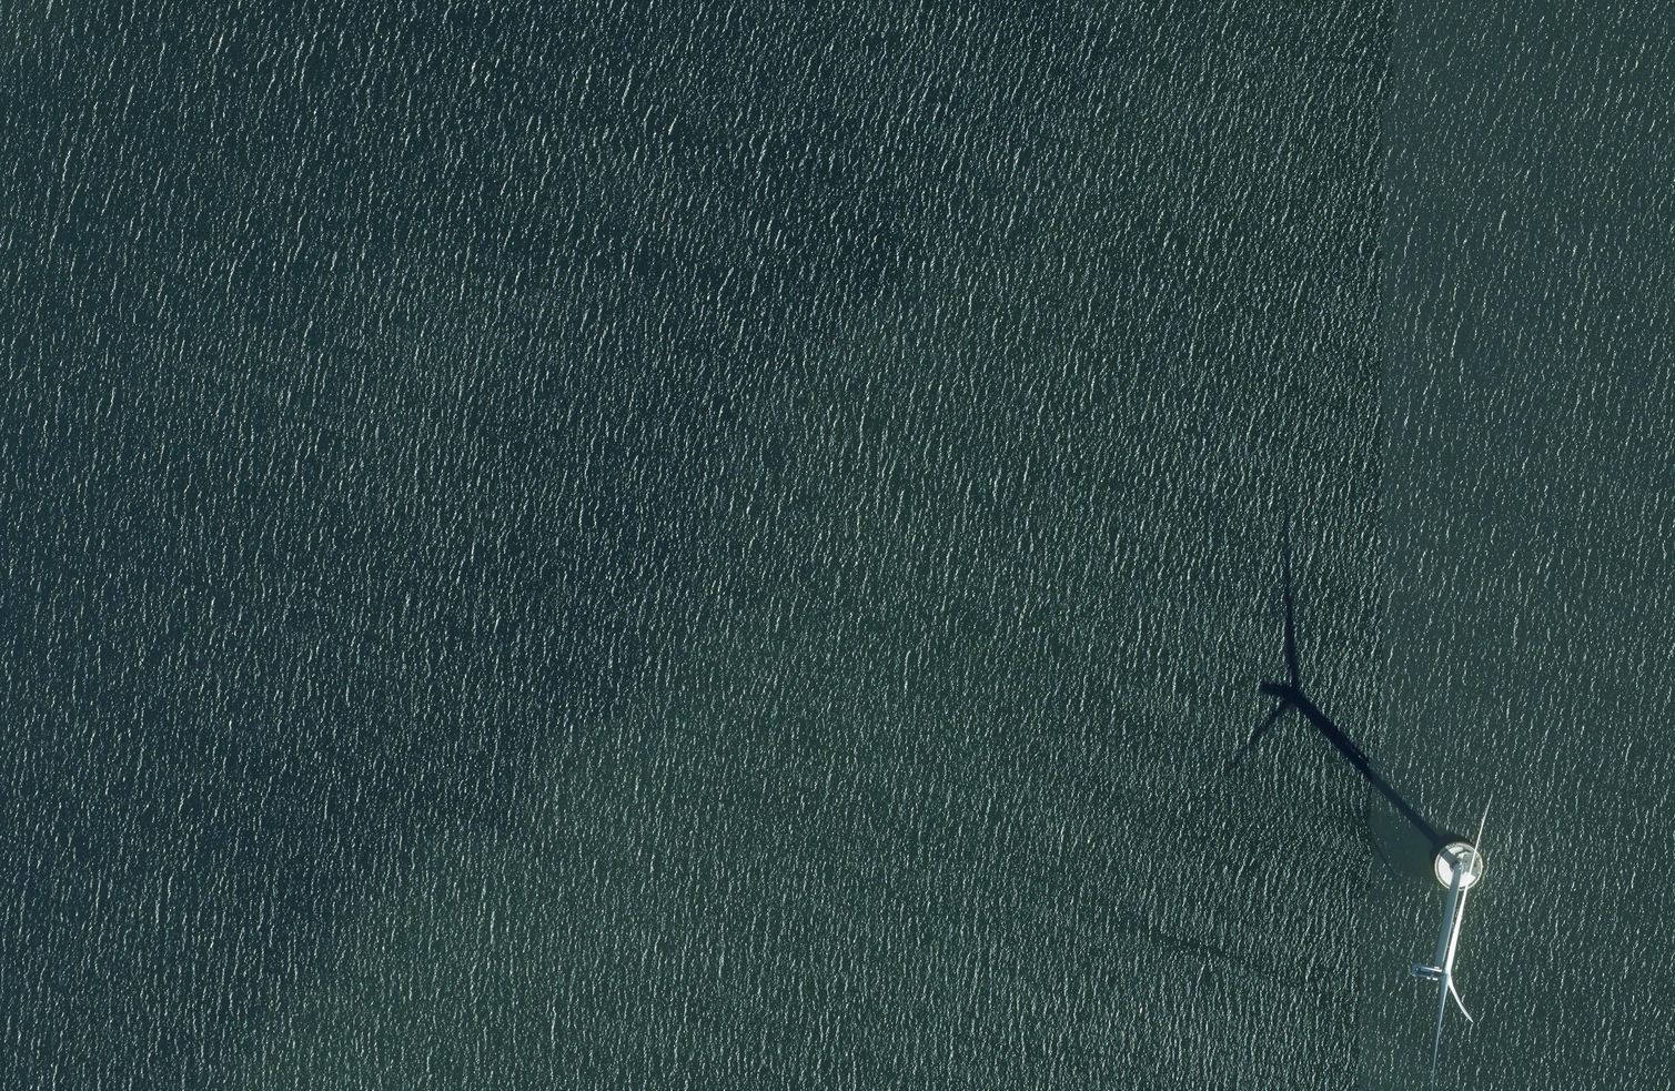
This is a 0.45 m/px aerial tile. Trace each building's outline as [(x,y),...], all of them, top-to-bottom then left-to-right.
[(1464,864),(1464,863),(1464,862),(1464,861),(1464,860),(1463,860),(1462,859),(1461,858),(1460,858),(1459,858),(1458,858),(1457,859),(1456,860),(1455,861),(1455,862),(1455,863),(1455,864),(1455,865),(1456,865),(1456,866),(1457,867),(1458,868),(1459,868),(1460,868),(1461,868),(1462,867),(1463,866),(1464,865),(1464,864)]
